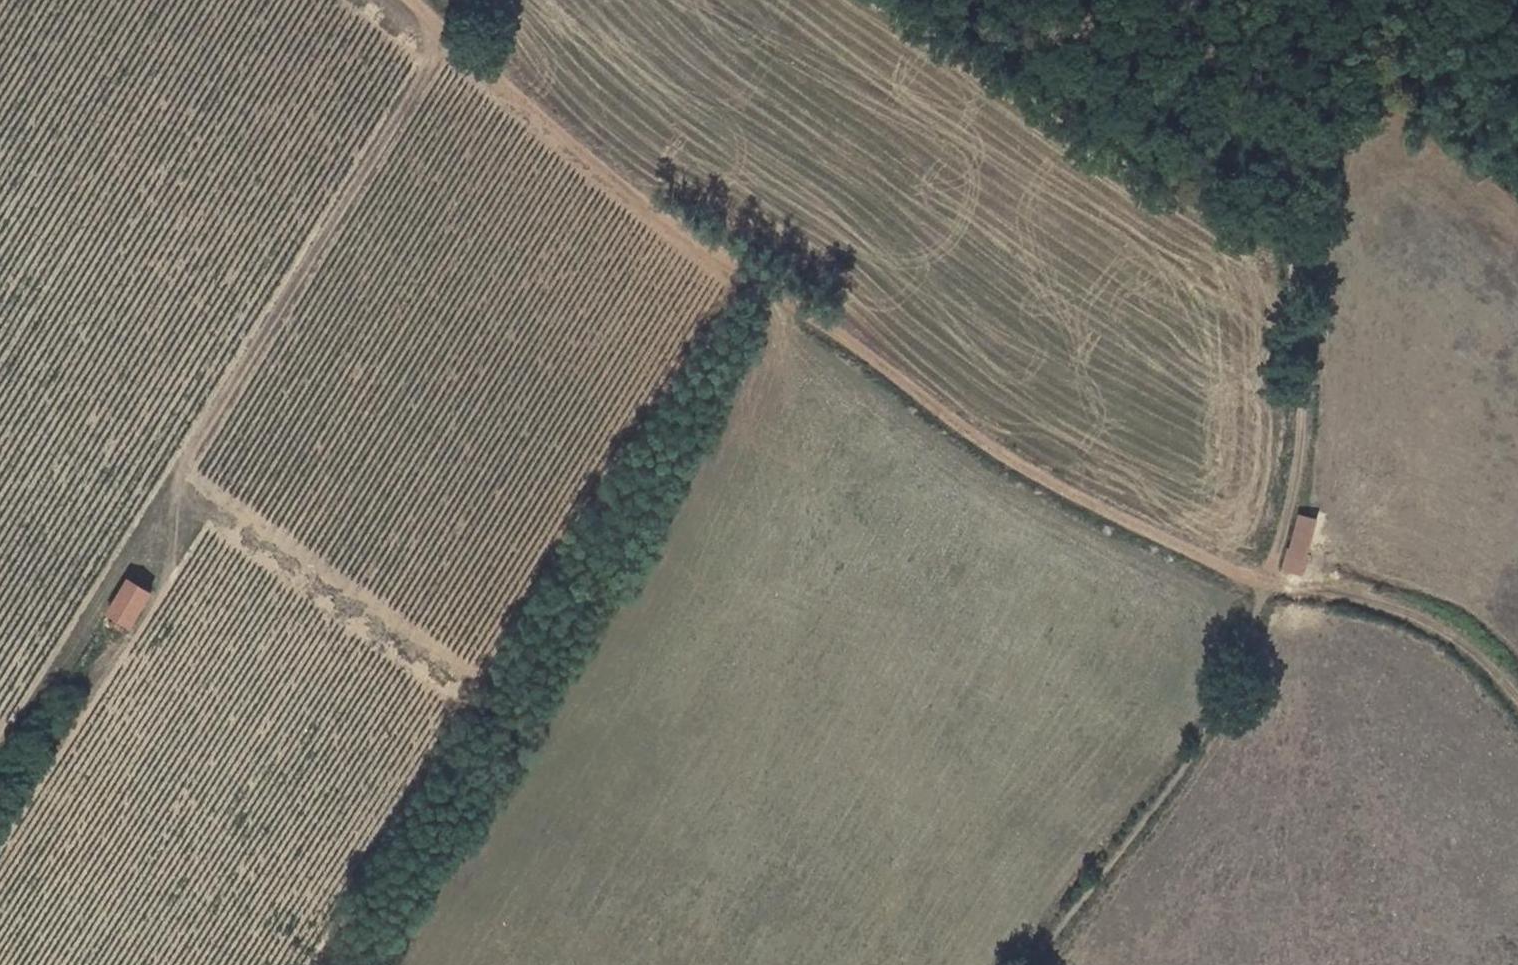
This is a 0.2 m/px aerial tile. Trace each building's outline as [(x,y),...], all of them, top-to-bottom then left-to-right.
[(1304,574),(1319,519),(1301,514),(1286,569),(1304,574)] [(153,593),(133,579),(109,621),(115,624),(121,623),(126,619),(134,623),(153,593)]
